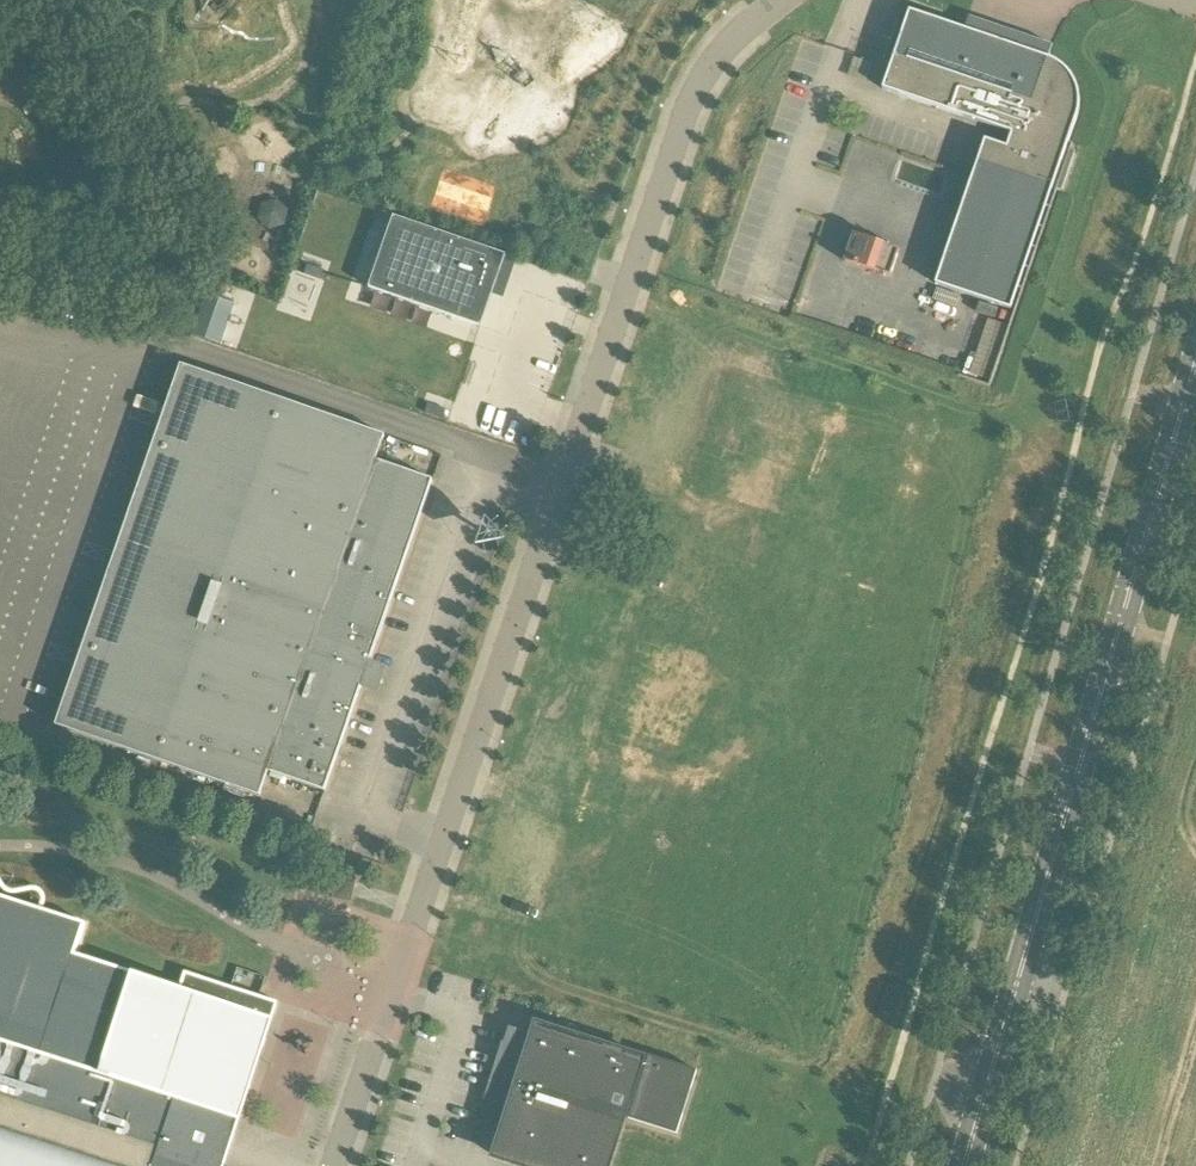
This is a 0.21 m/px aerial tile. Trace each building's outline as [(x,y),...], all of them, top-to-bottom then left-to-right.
[(1007,147),(985,140),(936,284),(1012,310),(1053,188),(1063,192),(1076,151),(1067,148),(1077,118),(1079,113),(1080,108),(1080,102),(1080,96),(1079,91),(1077,87),(1075,82),(1073,77),(1069,72),(1065,68),(1061,64),(1056,61),(1052,59),(1050,58),(1054,46),(969,17),(965,29),(910,11),(908,15),(901,12),(884,62),(891,65),(883,89),(1012,133),(1007,147)] [(510,278),(501,275),(508,254),(395,215),(370,287),(483,327),(497,287),(505,290),(510,278)] [(891,278),(900,250),(855,235),(846,262),(891,278)] [(982,348),(999,352),(1005,323),(988,319),(982,348)] [(428,478),(378,460),(387,435),(381,433),(193,368),(183,364),(57,725),(231,786),(261,796),(270,771),(327,791),(364,683),(372,686),(378,667),(370,665),(374,654),(435,480),(428,478)] [(353,902),(354,896),(358,879),(339,875),(334,898),(353,902)] [(274,1001),(185,973),(180,989),(75,955),(86,924),(0,896),(0,1165),(208,1165),(211,1155),(223,1159),(227,1144),(230,1137),(218,1133),(261,1001),(273,1005),(274,1001)] [(679,1132),(700,1069),(651,1054),(649,1060),(644,1058),(645,1057),(539,1023),(530,1049),(507,1042),(508,1037),(506,1036),(487,1097),(489,1098),(489,1096),(513,1103),(497,1155),(530,1165),(611,1165),(628,1110),(633,1111),(631,1117),(679,1132)]
